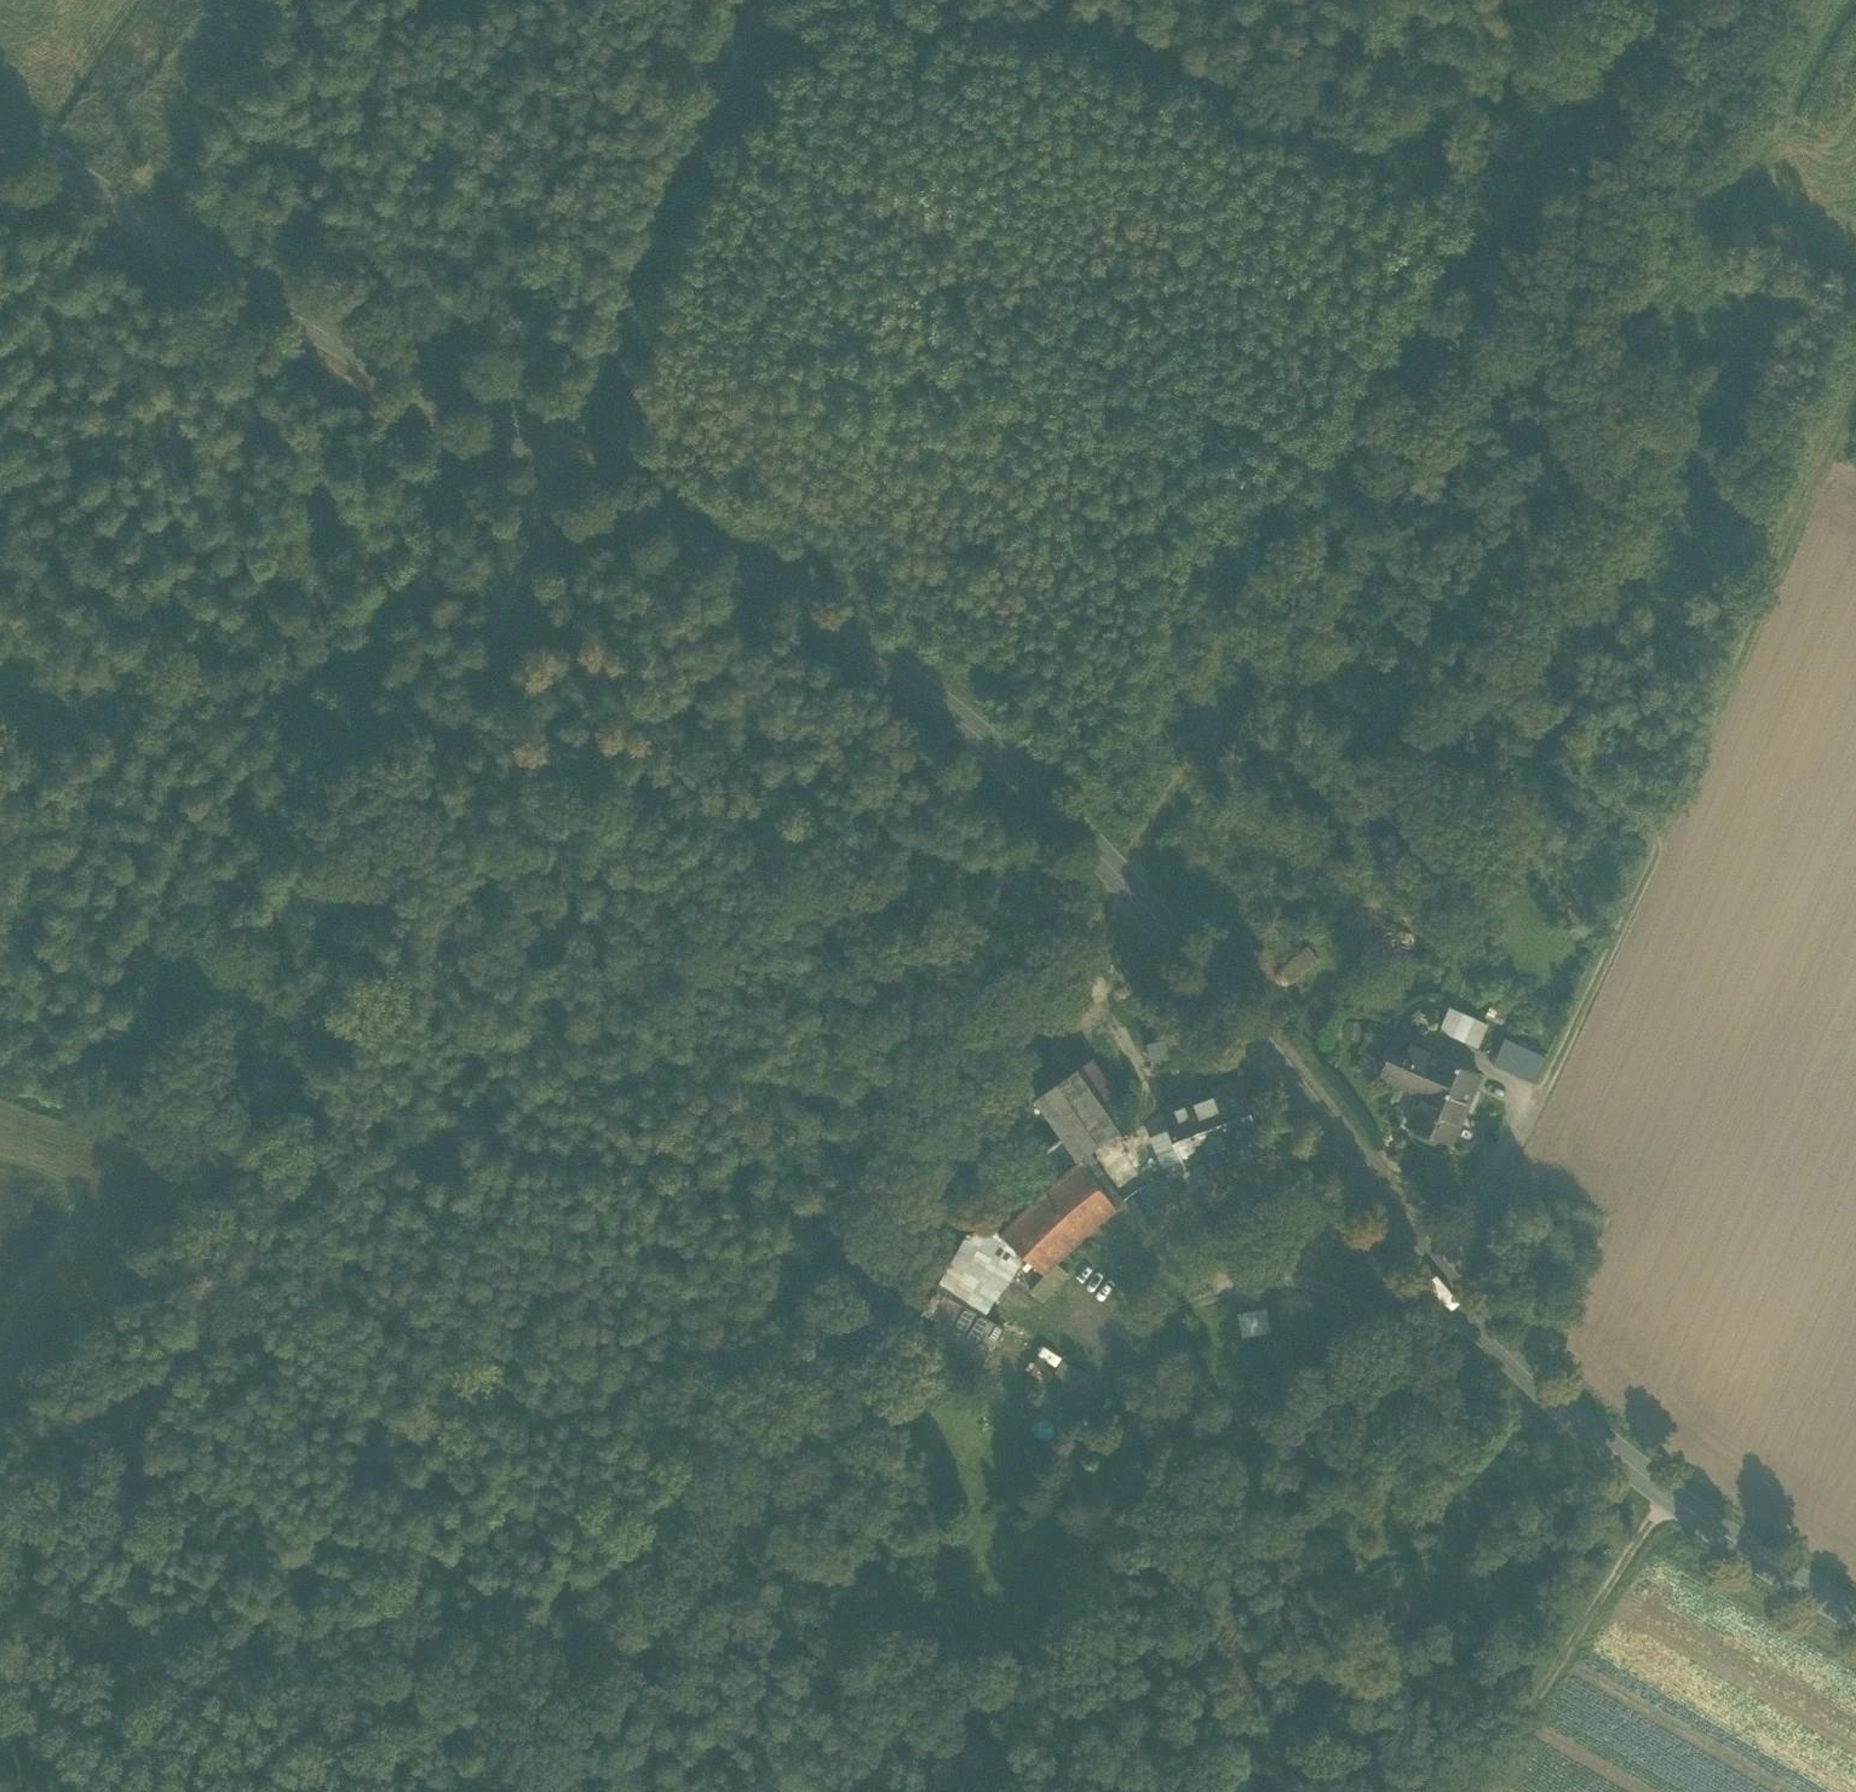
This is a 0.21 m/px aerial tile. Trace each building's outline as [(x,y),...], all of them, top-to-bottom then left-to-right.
[(1307,942),(1278,966),(1288,979),(1318,956),(1307,942)] [(1452,997),(1440,1021),(1478,1039),(1490,1014),(1452,997)] [(1479,1066),(1397,1030),(1394,1037),(1387,1038),(1379,1056),(1383,1061),(1380,1068),(1421,1086),(1408,1116),(1450,1134),(1479,1066)] [(1545,1051),(1501,1032),(1491,1055),(1535,1074),(1545,1051)] [(1172,1035),(1148,1040),(1153,1060),(1177,1055),(1172,1035)] [(1094,1055),(1079,1065),(1103,1102),(1119,1091),(1094,1055)] [(1064,1129),(1079,1151),(1117,1121),(1103,1102),(1079,1065),(1039,1093),(1064,1129)] [(1206,1087),(1183,1099),(1184,1101),(1166,1110),(1172,1124),(1154,1133),(1168,1163),(1186,1155),(1188,1159),(1208,1148),(1209,1151),(1233,1138),(1259,1130),(1241,1074),(1206,1087)] [(1036,1122),(1025,1131),(1039,1148),(1050,1139),(1036,1122)] [(1050,1139),(1039,1148),(1044,1155),(1028,1169),(1041,1186),(1081,1154),(1079,1151),(1064,1129),(1050,1139)] [(1081,1154),(1041,1186),(1024,1203),(1063,1246),(1081,1228),(1117,1200),(1082,1153),(1081,1154)] [(1063,1246),(1024,1203),(1001,1227),(1023,1245),(1045,1264),(1063,1246)] [(985,1213),(937,1277),(984,1307),(1023,1245),(1001,1227),(985,1213)] [(1005,1320),(984,1307),(937,1277),(921,1302),(941,1315),(934,1327),(985,1355),(1005,1320)] [(1240,1302),(1243,1327),(1272,1323),(1269,1298),(1240,1302)]
